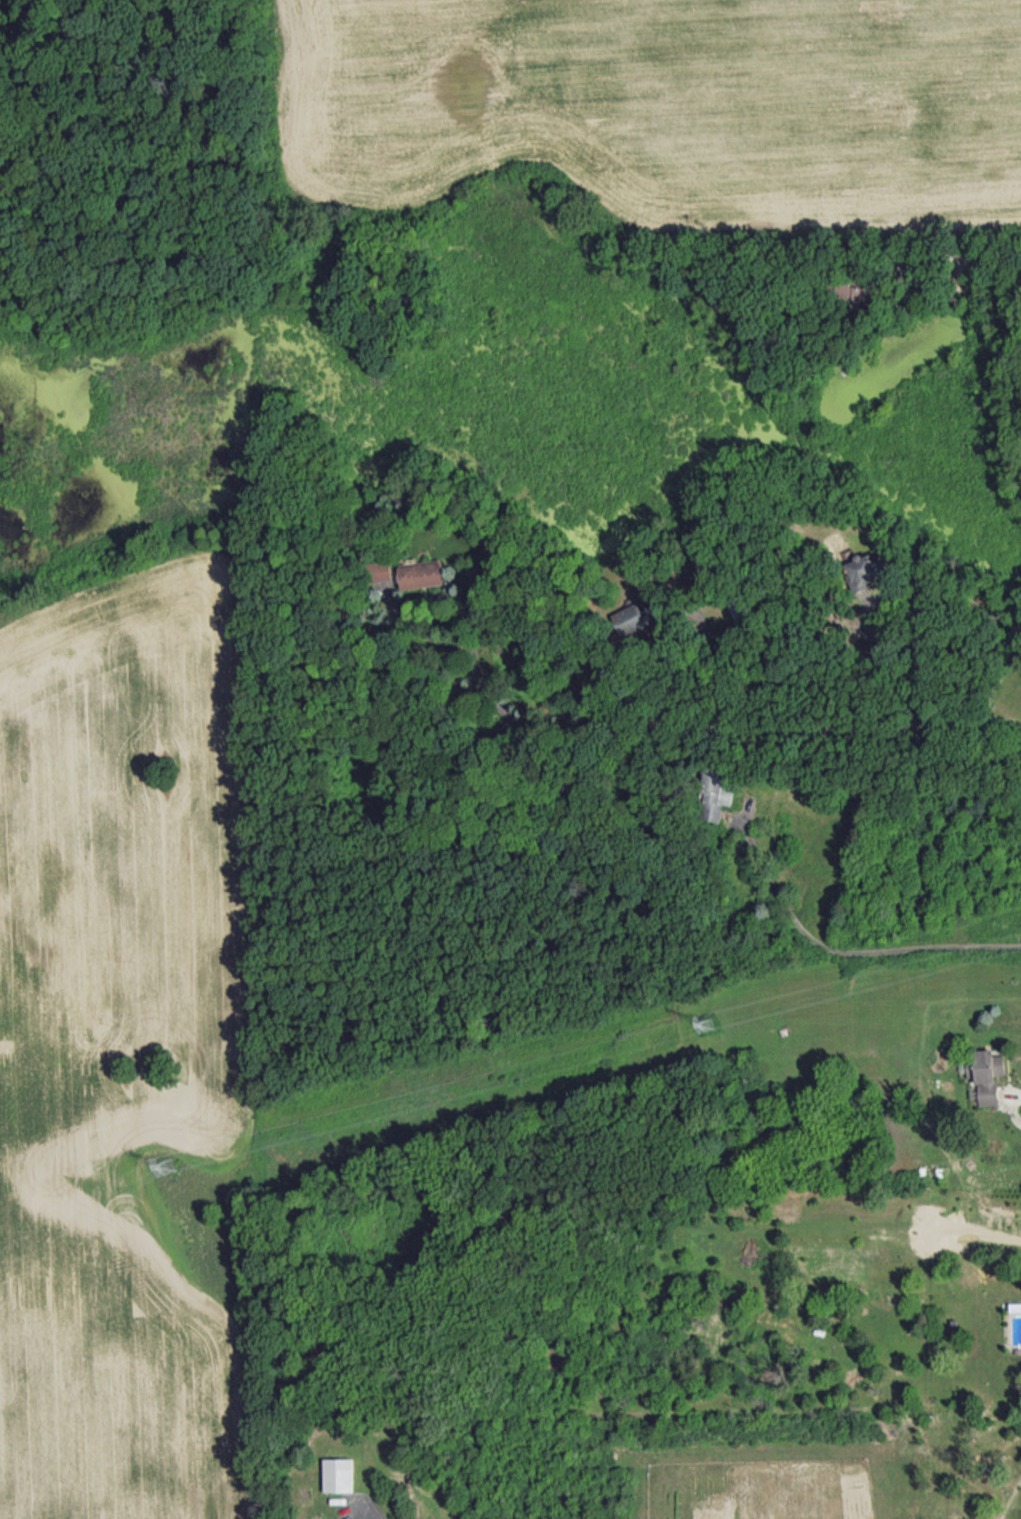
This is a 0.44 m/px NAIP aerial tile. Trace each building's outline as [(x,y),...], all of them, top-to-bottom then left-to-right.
[(863,284),(840,280),(837,296),(866,302),(869,285),(863,284)] [(378,580),(396,578),(393,560),(375,562),(378,580)] [(447,583),(444,561),(401,566),(404,588),(447,583)] [(623,636),(655,622),(645,599),(613,612),(623,636)] [(702,819),(721,821),(723,804),(731,805),(734,785),(724,783),(726,772),(705,769),(702,791),(706,791),(702,819)] [(979,1105),(999,1104),(997,1074),(1006,1074),(1005,1054),(994,1054),(994,1048),(974,1049),(975,1060),(967,1060),(968,1077),(978,1077),(979,1105)] [(353,1458),(325,1458),(325,1491),(353,1491),(353,1458)]
